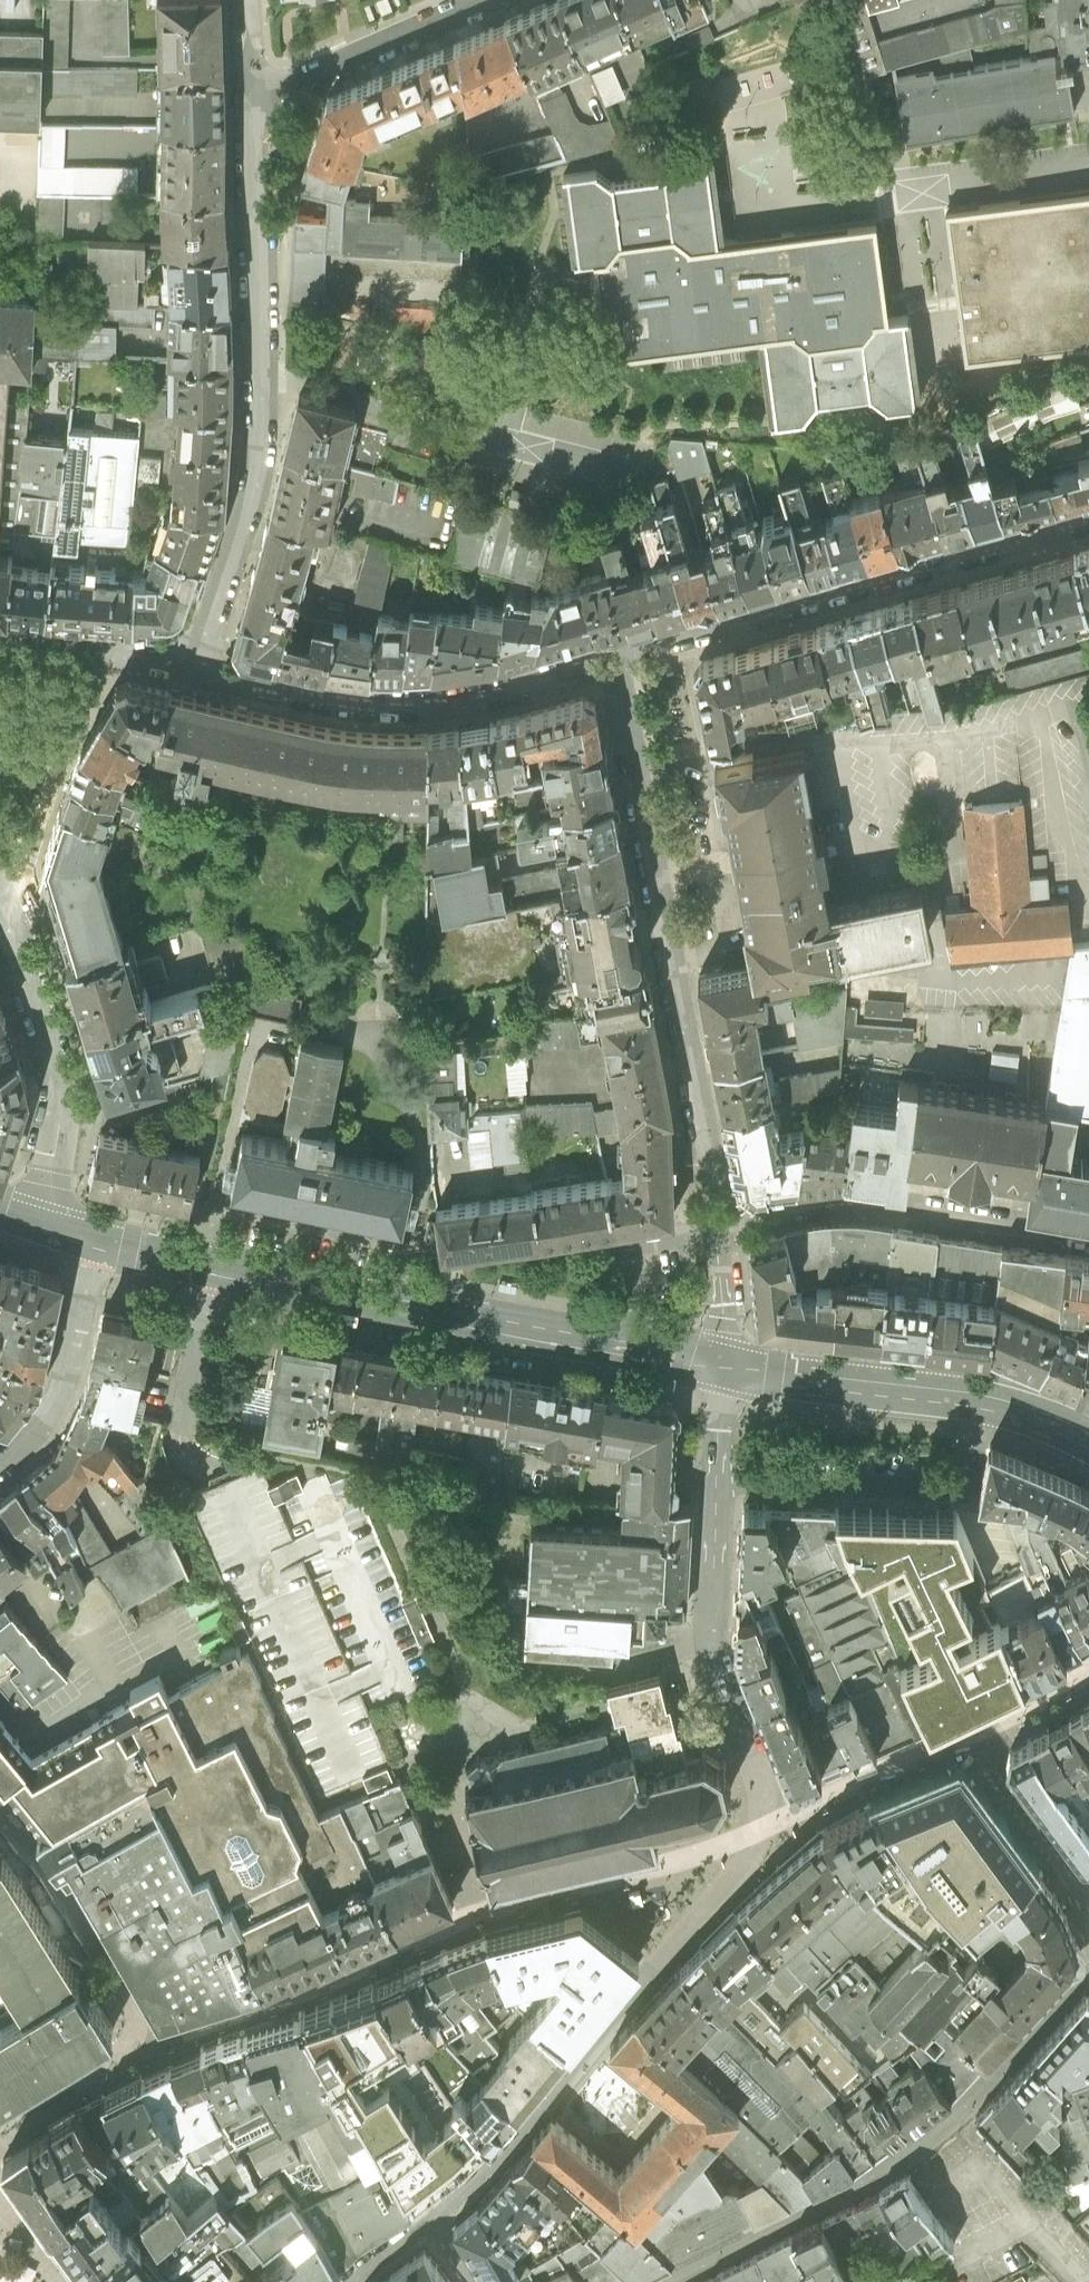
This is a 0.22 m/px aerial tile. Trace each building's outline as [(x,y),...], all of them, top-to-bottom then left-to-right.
[(44,27),(43,63),(67,64),(69,0),(45,0),(44,27)] [(104,50),(129,50),(128,0),(102,0),(104,50)] [(223,65),(220,0),(164,0),(164,9),(161,9),(162,46),(166,46),(167,65),(223,65)] [(507,16),(529,68),(532,74),(583,52),(579,43),(560,0),(544,0),(507,16)] [(622,0),(560,0),(579,43),(631,20),(622,0)] [(631,20),(634,29),(675,11),(670,0),(622,0),(631,20)] [(675,11),(701,0),(670,0),(675,11)] [(866,0),(834,0),(860,67),(886,60),(877,33),(868,4),(866,0)] [(982,4),(990,31),(1025,21),(1026,21),(1023,0),(997,0),(996,0),(982,4)] [(1044,0),(1046,23),(1026,25),(1030,49),(1031,49),(1032,53),(1066,47),(1062,16),(1060,16),(1058,0),(1044,0)] [(1060,16),(1062,16),(1066,47),(1070,47),(1071,47),(1088,44),(1088,0),(1058,0),(1060,16)] [(982,4),(968,8),(976,35),(990,31),(982,4)] [(976,35),(968,8),(955,12),(963,38),(976,35)] [(963,38),(955,12),(943,15),(950,42),(963,38)] [(950,42),(943,15),(930,19),(937,46),(950,42)] [(507,16),(458,38),(465,86),(467,95),(529,68),(507,16)] [(937,46),(930,19),(917,23),(925,49),(937,46)] [(708,20),(684,31),(689,43),(713,32),(708,20)] [(899,56),(892,58),(905,135),(945,128),(945,127),(1047,109),(1048,110),(1073,106),(1065,55),(1072,54),(1071,47),(1070,47),(1066,47),(1032,53),(1031,49),(1030,49),(1026,25),(1025,21),(990,31),(976,35),(963,38),(950,42),(937,46),(925,49),(912,53),(899,56)] [(917,23),(904,26),(912,53),(925,49),(917,23)] [(0,26),(0,114),(41,115),(42,90),(43,63),(44,27),(0,26)] [(904,26),(891,30),(899,56),(912,53),(904,26)] [(891,30),(877,33),(886,60),(892,58),(899,56),(891,30)] [(458,38),(421,53),(434,100),(465,86),(458,38)] [(421,53),(356,81),(375,125),(434,100),(421,53)] [(610,60),(590,69),(603,98),(623,89),(610,60)] [(67,64),(43,63),(42,90),(136,90),(136,65),(67,64)] [(167,65),(163,65),(163,121),(165,121),(225,122),(223,65),(167,65)] [(610,114),(590,119),(578,115),(572,107),(557,73),(535,82),(555,127),(565,150),(619,135),(610,114)] [(356,81),(327,94),(308,149),(354,160),(364,129),(375,125),(356,81)] [(657,81),(624,96),(633,116),(666,102),(657,81)] [(116,135),(129,136),(130,119),(117,118),(116,135)] [(41,120),(40,141),(39,186),(64,187),(105,187),(129,187),(138,187),(137,162),(65,161),(64,120),(41,120)] [(223,189),(225,122),(165,121),(164,187),(223,189)] [(555,127),(466,152),(466,167),(465,178),(565,150),(555,127)] [(464,214),(370,209),(369,193),(344,191),(354,160),(308,149),(299,183),(327,190),(326,211),(294,209),(288,290),(324,292),(325,268),(367,270),(366,265),(460,271),(464,214)] [(664,169),(664,170),(613,177),(612,176),(610,176),(596,166),(596,164),(563,168),(564,170),(567,170),(577,252),(574,253),(574,255),(598,253),(609,251),(621,235),(674,228),(691,240),(721,236),(721,233),(718,234),(706,151),(710,151),(710,149),(677,153),(677,155),(666,169),(664,169)] [(63,234),(64,187),(39,186),(37,233),(63,234)] [(129,187),(105,187),(104,215),(129,217),(129,187)] [(223,189),(164,187),(166,238),(170,239),(226,242),(223,189)] [(950,207),(968,352),(1088,336),(1088,189),(950,207)] [(842,332),(865,329),(878,312),(890,311),(879,215),(721,236),(691,240),(674,228),(621,235),(609,251),(598,253),(610,347),(760,328),(793,323),(811,336),(842,332)] [(145,237),(91,235),(90,268),(108,268),(107,298),(138,299),(138,270),(143,270),(145,237)] [(226,242),(170,239),(172,260),(175,299),(230,301),(226,242)] [(175,299),(172,260),(163,260),(164,276),(161,276),(163,300),(171,300),(175,299)] [(8,363),(32,365),(33,348),(35,295),(35,292),(0,290),(0,362),(8,363)] [(76,350),(117,351),(118,321),(81,317),(81,297),(35,295),(33,348),(76,350)] [(81,317),(118,321),(118,318),(136,319),(136,323),(152,324),(153,299),(138,299),(107,298),(81,297),(81,317)] [(175,299),(171,300),(169,353),(174,353),(232,355),(230,301),(175,299)] [(878,312),(865,329),(842,332),(811,336),(793,323),(760,328),(760,330),(763,330),(774,412),(771,412),(771,414),(804,410),(804,408),(815,394),(817,394),(817,393),(868,386),(869,387),(870,387),(885,397),(885,399),(918,395),(918,393),(914,393),(904,311),(907,311),(907,308),(890,311),(878,312)] [(232,355),(174,353),(174,402),(180,403),(232,404),(232,355)] [(8,363),(0,362),(0,503),(6,403),(8,363)] [(1043,381),(972,414),(981,444),(1051,410),(1080,402),(1070,370),(1043,381)] [(167,390),(142,390),(142,402),(141,414),(166,414),(167,390)] [(355,405),(300,391),(286,445),(341,459),(355,405)] [(6,403),(0,503),(0,542),(13,542),(21,490),(21,485),(22,479),(26,433),(28,405),(6,403)] [(232,404),(180,403),(173,502),(224,508),(232,404)] [(972,414),(972,413),(956,420),(969,463),(968,464),(972,475),(959,479),(973,524),(1003,515),(991,477),(981,444),(972,414)] [(55,542),(78,545),(78,534),(115,537),(129,536),(133,498),(137,452),(139,430),(70,424),(68,437),(56,532),(55,542)] [(1077,429),(1051,438),(1041,442),(1044,457),(1082,450),(1077,429)] [(700,434),(671,432),(669,437),(678,472),(709,463),(700,434)] [(973,524),(959,479),(947,483),(943,471),(942,471),(929,432),(913,438),(944,533),(973,524)] [(56,532),(68,437),(26,433),(22,479),(21,485),(39,487),(34,529),(56,532)] [(913,438),(913,437),(903,441),(893,442),(905,480),(907,480),(908,483),(880,491),(897,546),(944,533),(913,438)] [(341,459),(286,445),(271,512),(315,522),(331,526),(344,468),(346,461),(341,459)] [(162,454),(137,452),(133,498),(157,501),(162,454)] [(1077,457),(1080,468),(1076,470),(1075,468),(1066,470),(1047,476),(1054,500),(1088,490),(1088,455),(1077,457)] [(1063,460),(1044,465),(1047,475),(1047,476),(1066,470),(1063,460)] [(400,474),(346,461),(344,468),(357,471),(353,487),(394,496),(400,474)] [(850,500),(839,465),(834,466),(835,471),(823,475),(835,517),(824,521),(837,563),(867,555),(850,500)] [(1047,475),(1018,484),(1014,472),(991,477),(1003,515),(1054,500),(1047,476),(1047,475)] [(824,521),(823,518),(807,523),(805,514),(807,513),(808,510),(797,474),(779,479),(789,512),(808,572),(837,563),(824,521)] [(667,476),(650,481),(655,503),(673,498),(667,476)] [(778,581),(762,529),(751,533),(745,515),(745,516),(735,482),(732,481),(716,486),(719,497),(747,589),(778,581)] [(553,512),(464,490),(447,555),(538,578),(544,553),(553,512)] [(897,546),(880,491),(850,500),(867,555),(897,546)] [(747,589),(719,497),(714,498),(714,499),(702,503),(716,548),(703,552),(718,598),(747,589)] [(703,552),(702,548),(698,548),(691,551),(688,552),(673,498),(655,503),(658,512),(688,607),(718,598),(703,552)] [(224,508),(173,502),(159,541),(207,557),(224,508)] [(315,522),(271,512),(253,575),(297,585),(315,522)] [(688,607),(658,512),(642,517),(641,519),(652,554),(651,555),(654,564),(643,568),(643,569),(657,615),(688,607)] [(789,512),(763,521),(762,527),(762,529),(778,581),(808,572),(789,512)] [(602,541),(597,523),(576,518),(594,575),(611,569),(602,541)] [(614,527),(597,523),(602,541),(617,537),(614,527)] [(394,541),(370,535),(354,599),(355,599),(380,605),(394,541)] [(657,615),(643,569),(630,573),(618,536),(617,537),(602,541),(611,569),(628,624),(657,615)] [(207,557),(159,541),(156,539),(148,562),(148,569),(135,569),(132,621),(135,622),(135,615),(146,616),(155,617),(155,620),(164,620),(172,618),(179,613),(185,607),(187,603),(189,598),(193,599),(207,557)] [(7,610),(10,563),(12,552),(0,550),(0,609),(7,610)] [(1074,555),(1087,598),(1088,598),(1088,551),(1074,555)] [(1034,567),(1051,624),(1088,613),(1088,607),(1087,598),(1074,555),(1047,563),(1034,567)] [(132,621),(135,569),(52,561),(51,568),(46,615),(132,621)] [(51,568),(10,563),(7,610),(15,611),(46,615),(51,568)] [(1016,571),(994,578),(1010,636),(1051,624),(1034,567),(1016,571)] [(628,624),(611,569),(594,575),(581,579),(583,584),(597,633),(628,624)] [(297,585),(253,575),(236,637),(242,648),(279,656),(286,626),(288,618),(279,615),(281,608),(290,611),(297,585)] [(973,647),(1010,636),(994,578),(973,584),(956,589),(973,647)] [(597,633),(583,584),(554,592),(548,590),(547,594),(535,650),(597,633)] [(973,647),(956,589),(931,597),(913,601),(930,661),(973,648),(973,647)] [(531,601),(505,598),(504,608),(498,661),(535,650),(547,594),(532,593),(531,601)] [(380,605),(355,599),(350,622),(374,627),(374,625),(375,626),(379,608),(380,605)] [(930,661),(913,601),(896,606),(881,611),(894,655),(894,656),(909,651),(912,663),(913,663),(926,709),(943,708),(930,661)] [(504,608),(476,604),(475,614),(438,608),(438,612),(437,617),(432,671),(498,661),(504,608)] [(410,611),(393,608),(392,611),(379,608),(375,626),(374,625),(374,627),(371,672),(402,672),(405,648),(406,648),(408,632),(407,632),(410,611)] [(438,612),(411,608),(410,611),(407,632),(408,632),(406,648),(405,648),(402,672),(432,671),(437,617),(438,612)] [(894,655),(881,611),(862,616),(848,620),(875,712),(891,711),(881,675),(885,674),(880,659),(894,655)] [(311,629),(307,628),(305,629),(286,626),(279,656),(324,665),(333,619),(313,615),(311,629)] [(350,622),(333,619),(324,665),(345,669),(371,672),(374,627),(350,622)] [(838,623),(816,629),(829,674),(842,670),(848,685),(851,684),(860,716),(875,712),(848,620),(838,623)] [(829,674),(816,629),(774,641),(734,652),(749,701),(763,698),(771,702),(790,697),(792,702),(808,697),(813,696),(812,690),(817,682),(830,678),(829,674)] [(1004,669),(1011,692),(1088,669),(1088,644),(1004,669)] [(704,661),(697,673),(703,702),(710,737),(743,731),(743,734),(758,733),(749,701),(734,652),(704,661)] [(894,655),(880,659),(885,674),(898,670),(894,656),(894,655)] [(912,669),(900,672),(910,707),(922,703),(912,669)] [(162,720),(170,689),(129,680),(123,682),(117,685),(103,710),(143,733),(148,735),(153,718),(162,720)] [(203,696),(170,689),(162,720),(148,777),(165,783),(238,794),(352,812),(376,812),(402,813),(428,813),(428,778),(429,731),(339,725),(203,696)] [(843,721),(834,690),(813,696),(808,697),(817,728),(843,721)] [(583,697),(519,715),(525,749),(542,746),(600,735),(596,715),(594,703),(583,697)] [(136,745),(143,733),(103,710),(90,733),(83,747),(124,767),(129,758),(135,760),(141,749),(136,745)] [(506,718),(490,722),(497,771),(499,785),(515,783),(512,761),(526,758),(525,749),(519,715),(506,718)] [(482,724),(460,727),(464,774),(464,779),(497,771),(490,722),(482,724)] [(449,729),(429,731),(428,778),(439,776),(440,782),(452,781),(452,775),(464,774),(460,727),(449,729)] [(600,735),(542,746),(548,777),(606,766),(603,750),(600,735)] [(115,793),(124,767),(83,747),(78,759),(73,773),(115,793)] [(743,915),(752,963),(764,977),(810,968),(807,953),(927,930),(918,883),(829,900),(822,862),(829,860),(823,829),(816,830),(809,791),(812,791),(804,747),(753,756),(752,752),(714,759),(723,809),(726,808),(735,860),(746,915),(743,915)] [(548,777),(515,783),(518,801),(561,794),(563,806),(612,796),(609,780),(606,766),(548,777)] [(155,808),(115,793),(73,773),(68,786),(62,801),(120,824),(122,819),(147,828),(155,808)] [(476,788),(465,790),(468,823),(482,820),(476,788)] [(465,790),(465,789),(457,789),(449,798),(452,831),(469,829),(468,823),(465,790)] [(614,809),(612,796),(563,806),(565,817),(518,826),(521,845),(556,839),(617,827),(614,809)] [(1025,850),(1022,797),(964,802),(972,900),(1049,894),(1045,849),(1025,850)] [(120,824),(62,801),(53,829),(46,853),(64,914),(77,955),(124,941),(94,844),(113,850),(121,825),(120,824)] [(402,813),(376,812),(376,834),(402,834),(402,813)] [(617,827),(556,839),(561,866),(502,878),(508,902),(549,894),(627,880),(623,857),(617,827)] [(428,838),(427,863),(471,855),(469,829),(452,831),(428,838)] [(488,880),(483,853),(471,855),(427,863),(427,917),(508,902),(502,878),(488,880)] [(631,898),(627,880),(549,894),(563,973),(574,971),(581,1006),(587,1005),(588,1014),(601,1014),(653,1013),(644,970),(629,973),(626,958),(627,957),(630,959),(637,958),(641,952),(640,946),(634,943),(626,944),(625,946),(624,946),(618,917),(634,915),(631,898)] [(1049,894),(972,900),(956,901),(941,902),(950,952),(970,950),(970,954),(1027,947),(1027,944),(1073,939),(1073,938),(1067,892),(1049,894)] [(1046,1102),(1076,1107),(1088,1109),(1088,1106),(1088,936),(1073,938),(1073,939),(1061,1007),(1046,1102)] [(124,941),(77,955),(68,958),(82,1002),(88,1022),(151,1002),(146,984),(167,977),(160,954),(137,961),(130,939),(124,941)] [(768,998),(764,977),(752,963),(729,968),(699,974),(706,1010),(768,998)] [(302,993),(247,982),(242,1009),(297,1019),(302,993)] [(795,1014),(793,1015),(798,1042),(842,1034),(842,1032),(844,1001),(846,983),(791,994),(795,1014)] [(151,1002),(88,1022),(96,1048),(98,1054),(169,1031),(182,1028),(179,1016),(205,1008),(199,988),(151,1002)] [(710,1028),(715,1058),(762,1050),(757,1022),(793,1015),(795,1014),(791,994),(768,998),(706,1010),(710,1028)] [(902,1006),(902,998),(865,996),(864,1012),(901,1014),(902,1006)] [(855,1002),(844,1001),(842,1032),(911,1037),(912,1024),(854,1020),(855,1002)] [(242,1010),(211,1019),(215,1031),(209,1033),(212,1045),(206,1047),(209,1059),(203,1061),(207,1074),(230,1067),(242,1010)] [(601,1014),(605,1035),(619,1105),(622,1122),(622,1127),(624,1177),(606,1180),(615,1225),(647,1221),(673,1216),(671,1163),(669,1114),(672,1113),(661,1059),(653,1013),(601,1014)] [(588,1014),(529,1015),(528,1044),(580,1043),(580,1040),(605,1035),(601,1014),(588,1014)] [(0,1019),(0,1061),(18,1054),(9,1027),(6,1017),(0,1019)] [(169,1031),(98,1054),(103,1072),(109,1092),(181,1070),(169,1031)] [(243,1135),(233,1184),(272,1192),(281,1194),(329,1204),(403,1219),(403,1217),(412,1171),(316,1151),(318,1138),(343,1143),(345,1131),(326,1127),(343,1045),(302,1037),(295,1070),(288,1069),(288,1067),(283,1051),(265,1048),(253,1061),(246,1094),(252,1112),(269,1115),(281,1103),(286,1081),(292,1082),(285,1118),(293,1120),(288,1145),(243,1135)] [(506,1044),(508,1083),(528,1083),(526,1043),(506,1044)] [(427,1050),(428,1092),(454,1090),(453,1048),(427,1050)] [(719,1080),(724,1106),(810,1090),(836,1085),(837,1074),(839,1074),(840,1064),(779,1075),(780,1082),(773,1083),(774,1088),(769,1088),(762,1050),(715,1058),(719,1080)] [(18,1122),(28,1090),(20,1061),(18,1054),(0,1061),(0,1117),(18,1122)] [(852,1104),(850,1128),(843,1174),(884,1180),(883,1185),(904,1189),(909,1157),(946,1162),(945,1172),(954,1173),(955,1169),(964,1171),(964,1175),(968,1175),(973,1176),(973,1172),(982,1174),(982,1178),(992,1179),(994,1170),(1014,1173),(1034,1177),(1046,1102),(901,1080),(896,1110),(852,1104)] [(180,1082),(157,1089),(165,1113),(188,1105),(180,1082)] [(466,1128),(465,1107),(464,1090),(454,1090),(428,1092),(430,1133),(466,1128)] [(783,1188),(784,1151),(803,1147),(806,1122),(810,1090),(724,1106),(728,1123),(731,1141),(741,1193),(783,1188)] [(591,1099),(524,1102),(522,1122),(523,1131),(596,1127),(593,1109),(591,1099)] [(522,1122),(524,1102),(465,1107),(466,1128),(468,1128),(487,1127),(489,1161),(497,1160),(499,1173),(529,1170),(523,1131),(522,1122)] [(1076,1107),(1046,1102),(1034,1177),(1030,1203),(1078,1211),(1088,1213),(1088,1164),(1068,1160),(1076,1107)] [(619,1105),(593,1109),(596,1127),(597,1131),(622,1127),(622,1122),(619,1105)] [(0,1117),(0,1175),(3,1175),(18,1122),(0,1117)] [(806,1122),(803,1147),(797,1186),(827,1182),(842,1180),(843,1174),(850,1128),(806,1122)] [(470,1162),(489,1161),(487,1127),(468,1128),(470,1162)] [(141,1190),(150,1145),(100,1134),(93,1168),(91,1179),(114,1185),(141,1190)] [(150,1145),(141,1190),(168,1195),(191,1200),(200,1155),(150,1145)] [(784,1151),(783,1188),(787,1187),(797,1186),(803,1147),(784,1151)] [(615,1225),(606,1180),(532,1192),(532,1195),(538,1238),(585,1232),(615,1225)] [(495,1244),(538,1238),(532,1195),(437,1208),(439,1223),(445,1252),(495,1244)] [(426,1249),(445,1252),(439,1223),(431,1221),(426,1249)] [(807,1231),(787,1237),(799,1288),(834,1286),(834,1283),(835,1257),(833,1228),(807,1231)] [(863,1228),(833,1228),(835,1257),(834,1283),(885,1287),(892,1232),(863,1228)] [(911,1236),(892,1232),(885,1287),(930,1295),(937,1240),(911,1236)] [(833,1335),(834,1286),(799,1288),(787,1237),(750,1247),(758,1327),(797,1331),(833,1335)] [(930,1295),(994,1303),(1002,1249),(968,1245),(937,1240),(930,1295)] [(994,1303),(987,1353),(1039,1374),(1058,1324),(1066,1257),(1032,1253),(1002,1249),(994,1303)] [(1039,1374),(1056,1381),(1076,1390),(1082,1366),(1088,1324),(1088,1261),(1066,1257),(1058,1324),(1039,1374)] [(9,1262),(0,1259),(0,1291),(9,1262)] [(9,1262),(0,1291),(0,1308),(6,1310),(5,1311),(6,1312),(6,1313),(6,1315),(7,1315),(8,1316),(9,1317),(10,1317),(7,1324),(4,1334),(5,1334),(47,1349),(54,1317),(62,1280),(37,1271),(9,1262)] [(834,1286),(833,1335),(855,1338),(878,1340),(885,1287),(834,1283),(834,1286)] [(930,1295),(885,1287),(878,1340),(924,1345),(930,1295)] [(930,1295),(924,1345),(954,1349),(987,1353),(994,1303),(930,1295)] [(94,1357),(94,1359),(142,1367),(151,1324),(125,1318),(103,1313),(94,1357)] [(1076,1390),(1088,1395),(1088,1324),(1082,1366),(1076,1390)] [(47,1349),(5,1334),(2,1344),(1,1344),(1,1345),(0,1345),(0,1355),(21,1360),(21,1361),(44,1367),(46,1359),(47,1349)] [(319,1416),(350,1422),(353,1397),(358,1350),(351,1349),(284,1336),(275,1385),(268,1423),(269,1423),(266,1441),(313,1451),(319,1416)] [(353,1397),(437,1412),(442,1365),(392,1356),(358,1350),(353,1397)] [(0,1374),(0,1421),(9,1427),(28,1403),(40,1388),(44,1367),(21,1361),(21,1360),(0,1355),(0,1374)] [(142,1367),(94,1359),(81,1399),(114,1407),(139,1413),(146,1383),(139,1381),(142,1367)] [(437,1412),(472,1419),(506,1424),(511,1378),(488,1373),(442,1365),(437,1412)] [(596,1448),(606,1395),(605,1394),(511,1378),(506,1424),(503,1445),(550,1453),(552,1457),(586,1463),(593,1463),(596,1448)] [(624,1447),(673,1450),(675,1420),(678,1417),(678,1411),(672,1404),(666,1403),(663,1405),(661,1405),(625,1398),(625,1397),(623,1393),(612,1391),(608,1394),(608,1395),(606,1395),(596,1448),(598,1448),(599,1442),(614,1445),(614,1444),(624,1447)] [(98,1445),(99,1442),(114,1407),(81,1399),(67,1432),(98,1445)] [(409,1472),(416,1417),(396,1413),(381,1411),(376,1444),(378,1444),(375,1465),(409,1472)] [(466,1445),(470,1418),(442,1414),(438,1440),(466,1445)] [(506,1424),(472,1419),(460,1482),(500,1491),(503,1445),(506,1424)] [(227,1432),(197,1425),(198,1430),(497,1496),(496,1502),(532,1507),(581,1510),(623,1512),(624,1502),(616,1502),(564,1501),(542,1499),(542,1498),(524,1496),(500,1491),(460,1482),(409,1472),(375,1465),(345,1458),(345,1459),(266,1441),(238,1433),(227,1432)] [(67,1432),(57,1453),(43,1465),(71,1492),(84,1474),(93,1474),(112,1449),(111,1449),(99,1442),(98,1445),(67,1432)] [(376,1444),(348,1438),(345,1458),(375,1465),(378,1444),(376,1444)] [(1088,1490),(1088,1489),(1077,1481),(990,1445),(980,1495),(1027,1501),(1041,1503),(1051,1507),(1068,1519),(1088,1490)] [(673,1450),(624,1447),(621,1500),(616,1500),(616,1502),(624,1502),(670,1503),(670,1500),(672,1500),(676,1497),(676,1485),(673,1482),(672,1482),(673,1450)] [(111,1554),(81,1503),(65,1517),(76,1540),(86,1563),(97,1572),(111,1590),(122,1608),(178,1575),(186,1572),(145,1476),(138,1482),(112,1449),(93,1474),(114,1495),(143,1536),(111,1554)] [(406,1597),(351,1471),(330,1481),(326,1470),(313,1475),(302,1481),(296,1470),(270,1481),(261,1461),(225,1477),(185,1494),(228,1593),(201,1605),(223,1653),(251,1641),(318,1796),(363,1777),(368,1787),(392,1776),(391,1772),(388,1765),(390,1764),(369,1712),(411,1694),(442,1680),(437,1669),(428,1649),(425,1640),(435,1636),(416,1593),(406,1597)] [(30,1476),(65,1517),(81,1503),(71,1492),(43,1465),(30,1476)] [(55,1530),(63,1547),(76,1540),(65,1517),(30,1476),(18,1486),(51,1525),(55,1530)] [(18,1486),(1,1500),(40,1543),(55,1530),(51,1525),(18,1486)] [(1068,1519),(1087,1534),(1082,1539),(1088,1544),(1088,1490),(1068,1519)] [(0,1501),(0,1527),(27,1557),(36,1569),(49,1559),(40,1543),(1,1500),(0,1501)] [(682,1612),(684,1609),(689,1522),(690,1503),(670,1503),(624,1502),(623,1512),(623,1517),(622,1528),(531,1522),(527,1596),(645,1604),(644,1621),(674,1623),(674,1612),(682,1612)] [(765,1505),(744,1504),(740,1568),(753,1563),(758,1577),(777,1569),(773,1559),(786,1553),(765,1505)] [(796,1576),(851,1551),(843,1536),(835,1507),(765,1505),(786,1553),(790,1564),(796,1576)] [(895,1508),(835,1507),(844,1536),(851,1550),(860,1568),(862,1567),(892,1642),(901,1663),(900,1664),(911,1686),(929,1723),(1024,1677),(1004,1626),(1000,1617),(991,1621),(981,1601),(990,1596),(987,1589),(983,1580),(985,1579),(956,1510),(924,1509),(914,1509),(909,1509),(907,1509),(903,1508),(898,1508),(895,1508)] [(1025,1569),(1027,1572),(1044,1564),(1039,1553),(1033,1539),(1029,1529),(1028,1520),(1004,1516),(1014,1542),(1025,1569)] [(1039,1553),(1044,1564),(1055,1559),(1043,1532),(1049,1527),(1028,1520),(1029,1529),(1033,1539),(1039,1553)] [(11,1570),(27,1557),(0,1527),(0,1580),(11,1570)] [(49,1559),(57,1572),(72,1564),(63,1547),(55,1530),(40,1543),(49,1559)] [(1087,1573),(1088,1576),(1088,1544),(1082,1539),(1074,1549),(1085,1569),(1087,1573)] [(1088,1627),(1088,1576),(1087,1573),(1085,1569),(1074,1549),(1071,1543),(1060,1549),(1073,1576),(1064,1580),(1066,1585),(1088,1627)] [(851,1551),(796,1576),(803,1594),(848,1691),(876,1749),(915,1730),(892,1684),(879,1657),(872,1643),(889,1636),(860,1569),(851,1551)] [(753,1563),(740,1568),(740,1572),(740,1577),(753,1609),(761,1628),(778,1621),(758,1577),(753,1563)] [(57,1572),(72,1594),(84,1583),(72,1564),(57,1572)] [(1000,1617),(1004,1626),(1042,1605),(1038,1598),(1027,1572),(1025,1569),(987,1589),(990,1596),(1000,1617)] [(741,1660),(761,1652),(755,1643),(766,1639),(761,1628),(753,1609),(740,1577),(736,1646),(741,1660)] [(1081,1648),(1088,1642),(1088,1627),(1066,1585),(1054,1590),(1081,1648)] [(1042,1605),(1066,1656),(1081,1648),(1054,1590),(1038,1598),(1042,1605)] [(795,1592),(785,1597),(828,1701),(848,1691),(803,1594),(797,1596),(795,1592)] [(645,1604),(527,1596),(524,1647),(613,1653),(614,1637),(629,1638),(630,1631),(644,1632),(644,1621),(645,1604)] [(1004,1626),(1024,1677),(1066,1656),(1042,1605),(1004,1626)] [(34,1698),(67,1675),(37,1641),(6,1606),(0,1611),(0,1646),(3,1644),(22,1664),(13,1671),(34,1698)] [(889,1636),(872,1643),(879,1657),(892,1684),(915,1730),(928,1724),(928,1723),(929,1723),(903,1671),(897,1658),(889,1636)] [(13,1671),(22,1664),(3,1644),(0,1646),(0,1682),(13,1671)] [(354,1832),(340,1803),(319,1812),(300,1773),(286,1746),(288,1745),(271,1711),(274,1710),(258,1676),(261,1674),(247,1648),(223,1661),(170,1691),(161,1672),(132,1688),(134,1693),(112,1706),(128,1736),(142,1728),(163,1767),(147,1774),(195,1867),(210,1861),(223,1895),(291,1862),(294,1862),(298,1865),(300,1868),(317,1908),(377,1882),(354,1832)] [(757,1699),(786,1687),(770,1649),(761,1652),(741,1660),(757,1699)] [(4,1720),(34,1698),(13,1671),(0,1682),(0,1716),(4,1720)] [(662,1763),(687,1757),(680,1727),(676,1728),(672,1712),(669,1700),(666,1701),(659,1673),(608,1687),(615,1715),(626,1712),(628,1722),(634,1745),(637,1759),(641,1765),(645,1764),(647,1767),(657,1765),(656,1760),(660,1759),(662,1763)] [(772,1738),(801,1726),(800,1723),(786,1687),(757,1699),(772,1738)] [(848,1691),(828,1701),(834,1715),(856,1757),(876,1749),(848,1691)] [(815,1707),(819,1716),(821,1720),(818,1721),(839,1765),(856,1757),(834,1715),(828,1701),(815,1707)] [(1075,1709),(1088,1734),(1088,1701),(1075,1709)] [(223,1895),(210,1861),(195,1867),(147,1774),(163,1767),(142,1728),(128,1736),(112,1706),(32,1754),(22,1743),(4,1720),(0,1723),(0,1792),(8,1786),(45,1833),(38,1837),(50,1854),(68,1878),(78,1873),(151,2005),(163,2014),(175,2012),(206,2002),(261,1982),(223,1895)] [(1060,1717),(1088,1764),(1088,1734),(1075,1709),(1071,1711),(1067,1713),(1064,1715),(1060,1717)] [(819,1716),(800,1723),(801,1726),(821,1772),(839,1765),(818,1721),(821,1720),(819,1716)] [(1040,1728),(1069,1773),(1072,1777),(1088,1766),(1088,1764),(1060,1717),(1040,1728)] [(489,1880),(490,1886),(498,1883),(498,1882),(504,1881),(509,1880),(533,1874),(571,1865),(659,1844),(653,1821),(671,1816),(671,1818),(675,1817),(675,1815),(693,1811),(694,1813),(698,1812),(697,1810),(715,1806),(717,1809),(720,1805),(718,1803),(726,1788),(730,1788),(731,1783),(726,1783),(723,1766),(726,1764),(724,1760),(720,1762),(706,1754),(706,1749),(701,1748),(700,1754),(687,1757),(662,1763),(660,1759),(656,1760),(657,1765),(647,1767),(645,1764),(641,1765),(637,1759),(634,1745),(611,1750),(604,1722),(602,1722),(603,1726),(584,1731),(583,1727),(581,1728),(582,1731),(564,1736),(562,1732),(561,1733),(561,1736),(543,1741),(542,1737),(540,1738),(541,1742),(522,1746),(521,1743),(519,1743),(520,1747),(502,1752),(501,1748),(499,1748),(500,1752),(480,1757),(478,1754),(476,1754),(477,1758),(468,1766),(465,1765),(464,1767),(468,1768),(471,1779),(468,1782),(469,1783),(473,1780),(481,1783),(470,1786),(470,1784),(465,1786),(466,1791),(468,1791),(472,1809),(469,1810),(471,1819),(472,1818),(475,1831),(482,1855),(481,1856),(483,1864),(486,1864),(490,1880),(489,1880)] [(800,1782),(821,1772),(801,1726),(772,1738),(788,1777),(800,1782)] [(1040,1728),(1020,1739),(1046,1776),(1051,1784),(1069,1773),(1040,1728)] [(998,1750),(997,1762),(1021,1794),(1046,1776),(1020,1739),(998,1750)] [(961,1762),(873,1798),(909,1849),(927,1876),(955,1908),(960,1916),(992,1889),(1000,1898),(1038,1865),(969,1772),(961,1762)] [(1088,1803),(1088,1766),(1072,1777),(1088,1803)] [(1072,1777),(1069,1773),(1051,1784),(1078,1823),(1087,1817),(1088,1820),(1088,1803),(1072,1777)] [(1071,1862),(1078,1857),(1088,1848),(1088,1836),(1088,1834),(1088,1833),(1088,1820),(1087,1817),(1078,1823),(1051,1784),(1046,1776),(1021,1794),(1071,1862)] [(382,1786),(361,1794),(374,1823),(375,1824),(413,1808),(400,1777),(386,1782),(387,1784),(382,1786)] [(361,1794),(340,1803),(354,1832),(374,1823),(361,1794)] [(873,1798),(822,1826),(858,1875),(865,1882),(909,1849),(873,1798)] [(377,1882),(397,1926),(426,1912),(453,1900),(424,1833),(413,1808),(375,1824),(374,1823),(354,1832),(377,1882)] [(822,1826),(778,1864),(819,1911),(858,1875),(822,1826)] [(1078,1857),(1088,1872),(1088,1848),(1078,1857)] [(909,1849),(865,1882),(926,1934),(955,1908),(927,1876),(909,1849)] [(7,1994),(11,1999),(0,2006),(0,2019),(78,1971),(63,1947),(33,1899),(3,1851),(0,1852),(0,1998),(7,1994)] [(223,1895),(261,1982),(265,1981),(266,1984),(291,1972),(292,1974),(317,1961),(318,1964),(344,1950),(397,1926),(377,1882),(317,1908),(300,1868),(298,1865),(294,1862),(291,1862),(223,1895)] [(778,1864),(735,1908),(779,1951),(819,1911),(778,1864)] [(1052,1946),(1075,1961),(1088,1949),(1064,1903),(1038,1865),(1000,1898),(992,1889),(960,1916),(977,1932),(997,1915),(1011,1914),(1024,1924),(1027,1938),(1052,1946)] [(858,1875),(819,1911),(856,1951),(880,1979),(926,1934),(865,1882),(858,1875)] [(616,1936),(582,1908),(551,1916),(522,1924),(487,1931),(506,1979),(517,2004),(530,2013),(571,2045),(608,1999),(643,1957),(616,1936)] [(744,1984),(749,1979),(753,1974),(779,1951),(735,1908),(707,1936),(702,1942),(744,1984)] [(926,1934),(951,1953),(977,1932),(960,1916),(955,1908),(926,1934)] [(819,1911),(779,1951),(806,1977),(817,1988),(856,1951),(819,1911)] [(468,1937),(445,1945),(477,1991),(506,1979),(487,1931),(468,1937)] [(867,1990),(898,2019),(951,1953),(926,1934),(880,1979),(867,1990)] [(1052,1946),(1027,1938),(1004,1966),(1001,1963),(982,1982),(988,1987),(1023,2017),(1075,1961),(1052,1946)] [(681,1964),(722,2007),(744,1984),(702,1942),(681,1964)] [(477,1991),(445,1945),(436,1950),(425,1955),(456,2005),(477,1991)] [(779,1951),(753,1974),(760,1980),(769,1973),(789,1992),(806,1977),(779,1951)] [(856,1951),(817,1988),(852,2026),(860,2020),(878,2039),(898,2019),(867,1990),(880,1979),(856,1951)] [(951,1953),(898,2019),(919,2037),(933,2048),(951,2029),(977,2000),(988,1987),(982,1982),(951,1953)] [(416,1960),(408,1964),(437,2013),(456,2005),(425,1955),(416,1960)] [(437,2013),(408,1964),(391,1972),(376,1980),(411,2035),(440,2020),(437,2013)] [(742,2108),(780,2145),(816,2116),(796,2097),(807,2087),(777,2057),(722,2007),(681,1964),(635,2015),(742,2108)] [(113,2025),(79,1970),(78,1971),(0,2019),(0,2095),(113,2025)] [(506,1979),(477,1991),(498,2019),(517,2004),(506,1979)] [(356,1987),(335,1995),(368,2057),(411,2035),(376,1980),(356,1987)] [(744,1984),(722,2007),(777,2057),(799,2038),(784,2023),(744,1984)] [(1023,2017),(988,1987),(977,2000),(1011,2031),(1023,2017)] [(477,1991),(456,2005),(472,2023),(477,2020),(484,2030),(459,2047),(474,2064),(499,2047),(487,2026),(498,2019),(477,1991)] [(368,2057),(335,1995),(303,2006),(333,2063),(328,2066),(349,2101),(355,2098),(413,2203),(490,2136),(461,2101),(451,2085),(427,2050),(422,2053),(379,2079),(368,2057)] [(1035,2050),(1055,2066),(1062,2058),(1071,2066),(1088,2060),(1088,1997),(1084,1996),(1035,2050)] [(951,2029),(986,2057),(1011,2031),(977,2000),(951,2029)] [(807,2004),(784,2023),(799,2038),(837,2082),(861,2060),(807,2004)] [(440,2020),(447,2034),(472,2023),(456,2005),(437,2013),(440,2020)] [(303,2006),(278,2014),(202,2041),(220,2081),(213,2084),(225,2108),(238,2131),(260,2171),(276,2159),(321,2143),(362,2235),(390,2219),(413,2203),(355,2098),(349,2101),(328,2066),(333,2063),(303,2006)] [(571,2045),(530,2013),(501,2051),(499,2047),(474,2064),(519,2104),(545,2073),(571,2045)] [(742,2108),(635,2015),(611,2047),(623,2057),(680,2102),(620,2172),(556,2116),(535,2140),(615,2210),(636,2229),(699,2154),(716,2139),(742,2108)] [(440,2020),(411,2035),(422,2053),(427,2050),(451,2085),(469,2070),(474,2064),(459,2047),(447,2034),(440,2020)] [(971,2073),(986,2057),(951,2029),(933,2048),(971,2073)] [(411,2035),(368,2057),(379,2079),(422,2053),(411,2035)] [(933,2048),(919,2037),(911,2043),(925,2062),(953,2096),(971,2073),(933,2048)] [(799,2038),(777,2057),(807,2087),(796,2097),(816,2116),(824,2128),(842,2114),(824,2093),(837,2082),(799,2038)] [(260,2171),(238,2131),(225,2108),(213,2084),(220,2081),(202,2041),(184,2049),(144,2069),(182,2127),(196,2153),(219,2180),(230,2195),(260,2171)] [(911,2043),(901,2050),(916,2070),(925,2062),(911,2043)] [(916,2070),(901,2050),(892,2057),(933,2113),(953,2096),(925,2062),(916,2070)] [(1012,2075),(1048,2107),(1062,2093),(1057,2080),(1063,2075),(1055,2066),(1035,2050),(1012,2075)] [(933,2113),(892,2057),(882,2064),(904,2093),(898,2098),(916,2125),(933,2113)] [(1087,2111),(1071,2066),(1062,2058),(1055,2066),(1063,2075),(1057,2080),(1062,2093),(1069,2112),(1070,2117),(1087,2111)] [(870,2072),(861,2060),(837,2082),(845,2095),(852,2089),(870,2072)] [(1071,2066),(1087,2111),(1088,2110),(1088,2060),(1071,2066)] [(474,2064),(469,2070),(479,2078),(461,2101),(490,2136),(508,2117),(519,2104),(474,2064)] [(877,2067),(870,2072),(852,2089),(863,2102),(892,2143),(916,2125),(898,2098),(877,2067)] [(145,2151),(182,2127),(144,2069),(126,2078),(101,2091),(145,2151)] [(1012,2075),(994,2097),(1024,2127),(1031,2118),(1048,2134),(1054,2129),(1062,2119),(1048,2107),(1012,2075)] [(117,2174),(149,2153),(145,2151),(101,2091),(89,2096),(77,2102),(118,2159),(110,2164),(117,2174)] [(994,2097),(975,2118),(1021,2163),(1034,2151),(1020,2136),(1024,2127),(994,2097)] [(118,2159),(77,2102),(65,2110),(53,2118),(67,2142),(81,2135),(93,2158),(101,2169),(110,2164),(118,2159)] [(892,2143),(863,2102),(842,2114),(876,2156),(892,2143)] [(742,2108),(716,2139),(761,2179),(791,2204),(815,2191),(804,2175),(780,2145),(742,2108)] [(1073,2181),(1088,2174),(1088,2165),(1087,2159),(1088,2158),(1088,2118),(1087,2111),(1070,2117),(1069,2112),(1062,2119),(1054,2129),(1073,2181)] [(876,2156),(842,2114),(824,2128),(855,2171),(876,2156)] [(804,2175),(815,2191),(855,2171),(824,2128),(816,2116),(780,2145),(804,2175)] [(69,2173),(93,2158),(81,2135),(67,2142),(53,2118),(42,2125),(32,2132),(53,2173),(66,2194),(77,2185),(69,2173)] [(196,2153),(182,2127),(145,2151),(149,2153),(172,2184),(189,2205),(219,2180),(196,2153)] [(53,2173),(32,2132),(2,2150),(23,2183),(51,2224),(76,2206),(66,2194),(53,2173)] [(535,2140),(514,2165),(555,2201),(561,2206),(570,2196),(603,2224),(615,2210),(535,2140)] [(310,2203),(340,2254),(354,2242),(362,2235),(321,2143),(276,2159),(310,2203)] [(117,2174),(110,2164),(101,2169),(92,2173),(131,2222),(134,2219),(145,2213),(141,2207),(172,2184),(149,2153),(117,2174)] [(636,2229),(673,2264),(791,2204),(761,2179),(739,2191),(730,2188),(723,2191),(699,2154),(636,2229)] [(230,2195),(248,2215),(258,2227),(267,2237),(270,2234),(286,2252),(315,2281),(319,2281),(331,2270),(343,2259),(340,2254),(310,2203),(276,2159),(260,2171),(230,2195)] [(514,2165),(479,2206),(520,2242),(555,2201),(514,2165)] [(76,2206),(51,2224),(67,2245),(80,2263),(131,2222),(92,2173),(77,2185),(66,2194),(76,2206)] [(880,2194),(906,2231),(917,2223),(938,2252),(952,2243),(904,2176),(880,2194)] [(203,2220),(218,2236),(233,2225),(243,2238),(258,2227),(248,2215),(230,2195),(219,2180),(189,2205),(192,2208),(203,2220)] [(160,2233),(192,2208),(189,2205),(172,2184),(141,2207),(145,2213),(160,2233)] [(880,2194),(858,2205),(876,2244),(906,2231),(880,2194)] [(858,2205),(825,2221),(847,2261),(876,2244),(858,2205)] [(488,2281),(498,2281),(529,2264),(534,2260),(520,2242),(479,2206),(456,2225),(488,2281)] [(1074,2223),(1088,2237),(1088,2208),(1074,2223)] [(586,2237),(636,2281),(673,2264),(636,2229),(615,2210),(603,2224),(586,2237)] [(80,2263),(94,2281),(159,2281),(175,2269),(134,2219),(131,2222),(80,2263)] [(220,2277),(244,2261),(218,2236),(203,2220),(186,2235),(197,2248),(193,2253),(220,2277)] [(793,2238),(814,2275),(818,2281),(836,2281),(854,2272),(847,2261),(825,2221),(793,2238)] [(10,2230),(8,2245),(21,2246),(22,2232),(10,2230)] [(906,2231),(876,2244),(896,2277),(926,2259),(906,2231)] [(581,2281),(634,2281),(636,2281),(586,2237),(582,2234),(556,2249),(581,2281)] [(758,2256),(768,2281),(800,2281),(814,2275),(793,2238),(758,2256)] [(425,2248),(380,2281),(450,2281),(425,2248)] [(539,2281),(581,2281),(556,2249),(534,2260),(529,2264),(539,2281)] [(286,2252),(272,2264),(288,2281),(315,2281),(286,2252)] [(175,2269),(159,2281),(217,2281),(220,2277),(193,2253),(175,2269)] [(758,2256),(708,2281),(768,2281),(758,2256)] [(272,2264),(268,2260),(252,2271),(262,2281),(288,2281),(272,2264)] [(252,2271),(244,2261),(220,2277),(217,2281),(262,2281),(252,2271)] [(529,2264),(498,2281),(539,2281),(529,2264)] [(1008,2281),(1027,2281),(1022,2274),(1008,2281)]
